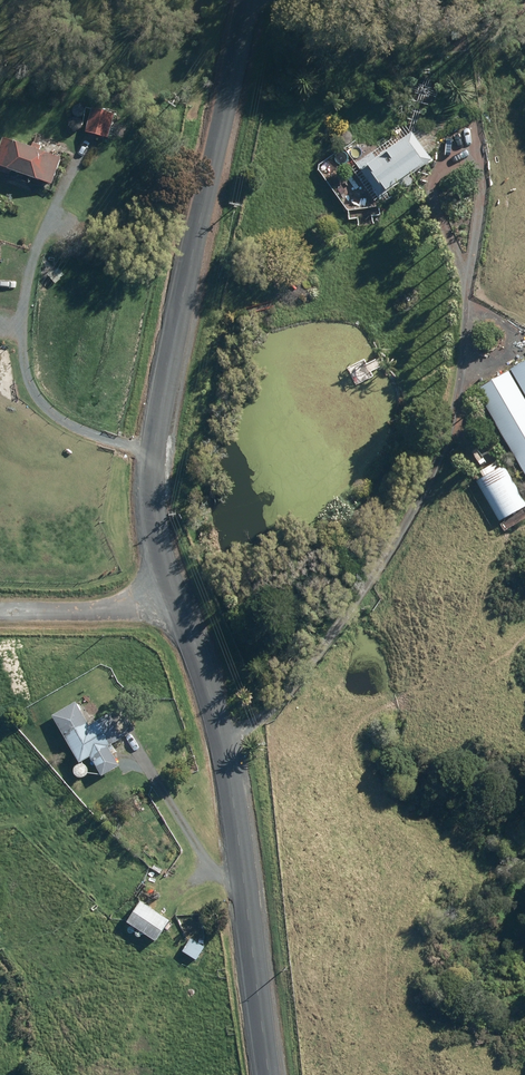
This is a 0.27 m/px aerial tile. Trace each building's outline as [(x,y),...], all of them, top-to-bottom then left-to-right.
[(116,110),(93,105),(87,130),(110,136),(116,110)] [(392,190),(437,157),(415,126),(370,159),(392,190)] [(0,156),(0,164),(56,183),(66,154),(8,134),(0,156)] [(511,365),(524,389),(524,357),(511,365)] [(477,386),(524,467),(524,395),(509,367),(477,386)] [(476,474),(500,519),(524,505),(524,492),(506,458),(476,474)] [(84,696),(54,713),(82,762),(92,756),(104,776),(124,765),(115,748),(126,742),(114,721),(103,728),(84,696)] [(145,898),(131,920),(163,940),(177,918),(145,898)] [(194,936),(186,950),(202,959),(210,945),(194,936)]
